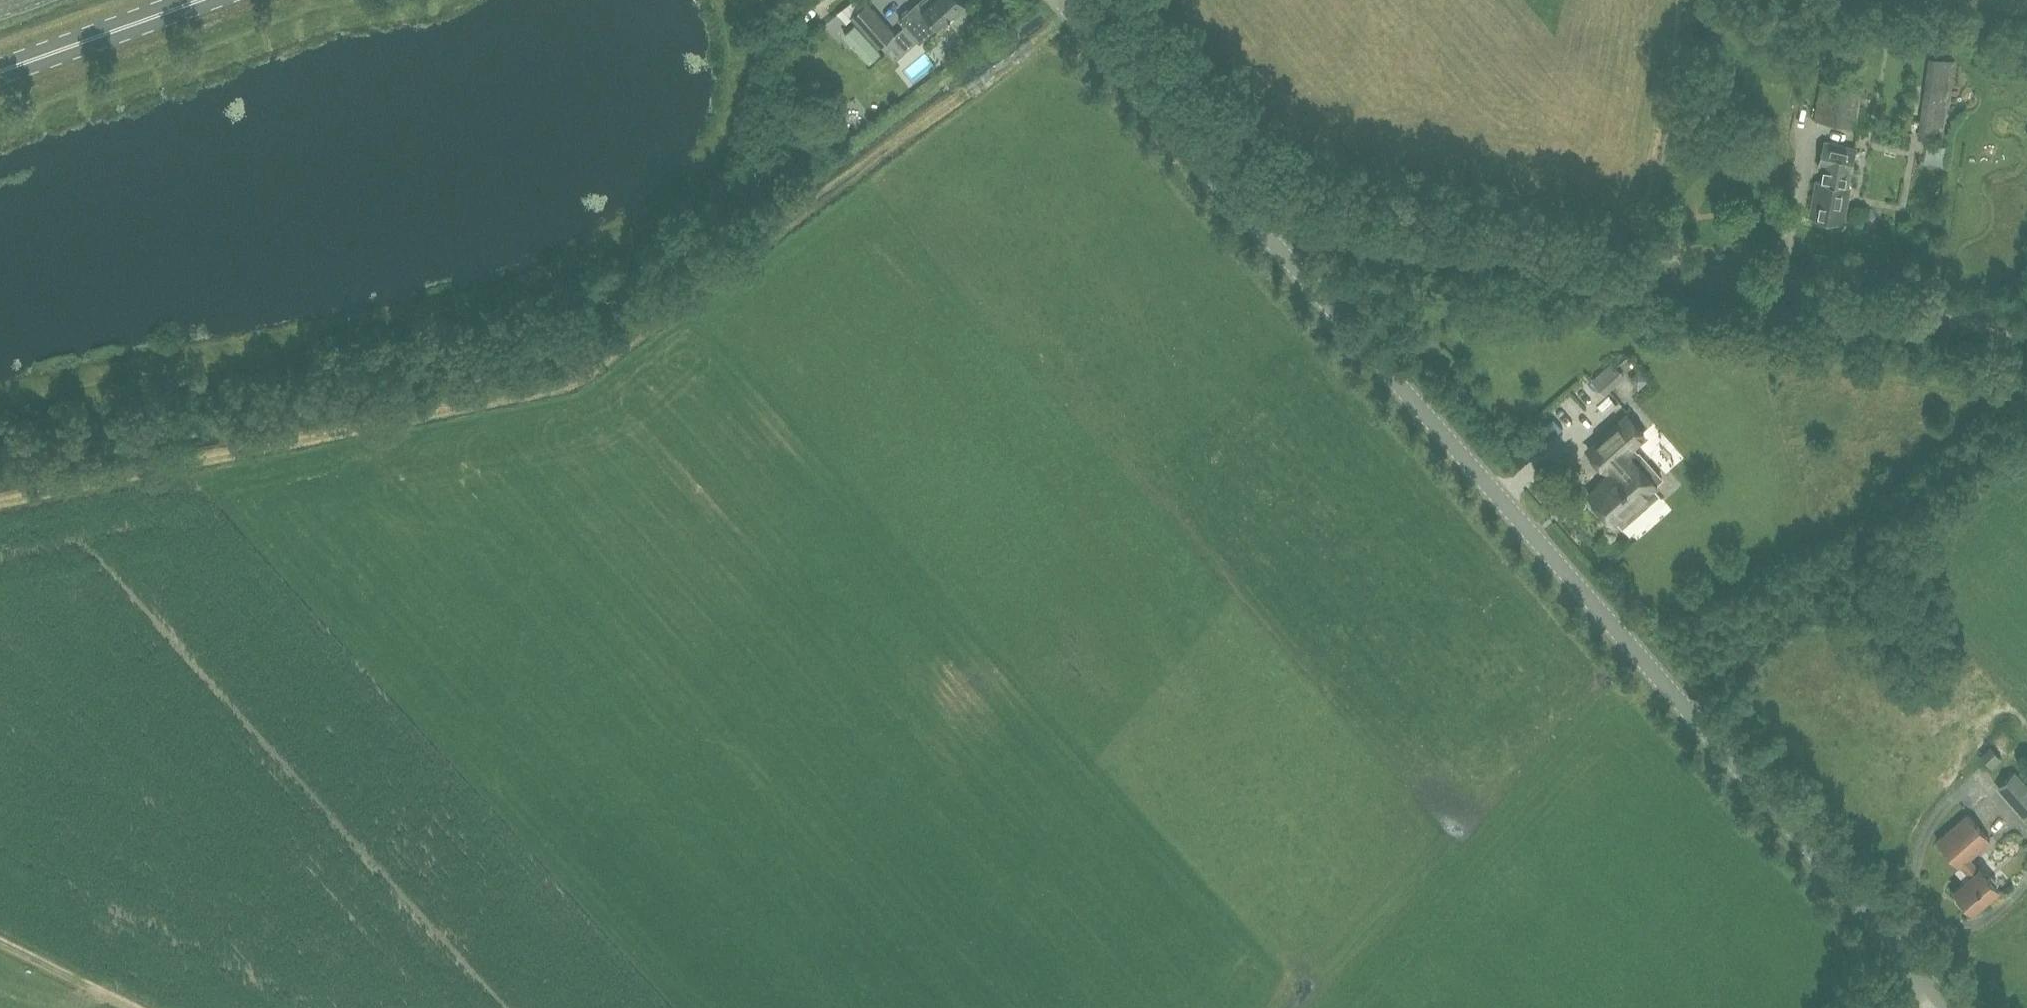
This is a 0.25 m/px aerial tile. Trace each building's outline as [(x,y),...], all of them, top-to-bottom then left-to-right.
[(959,0),(921,0),(900,20),(920,42),(938,25),(940,26),(948,19),(963,35),(978,21),(959,0)] [(852,20),(866,35),(877,48),(894,33),(866,2),(850,17),(851,19),(852,20)] [(1832,32),(1831,38),(1850,42),(1851,36),(1832,32)] [(1943,143),(1954,62),(1928,57),(1918,139),(1943,143)] [(1855,127),(1862,88),(1823,81),(1816,120),(1855,127)] [(1848,187),(1850,172),(1856,149),(1825,142),(1819,165),(1829,168),(1827,183),(1817,181),(1811,217),(1844,223),(1850,187),(1848,187)] [(1592,380),(1605,394),(1624,377),(1611,363),(1592,380)] [(1658,482),(1663,478),(1639,451),(1638,452),(1632,446),(1648,432),(1632,414),(1592,449),(1608,467),(1611,464),(1617,471),(1592,493),(1615,520),(1619,517),(1625,523),(1660,492),(1655,486),(1659,482),(1658,482)] [(1641,443),(1669,479),(1689,463),(1660,427),(1641,443)] [(1993,768),(2002,759),(1993,749),(1984,759),(1993,768)] [(2026,797),(2026,783),(2016,771),(1996,789),(2014,809),(2026,797)] [(1979,869),(1970,858),(1990,841),(1968,814),(1937,840),(1960,867),(1961,866),(1971,877),(1954,891),(1958,895),(1956,897),(1956,900),(1964,909),(1967,909),(1969,908),(1973,912),(1999,889),(1980,868),(1979,869)]
